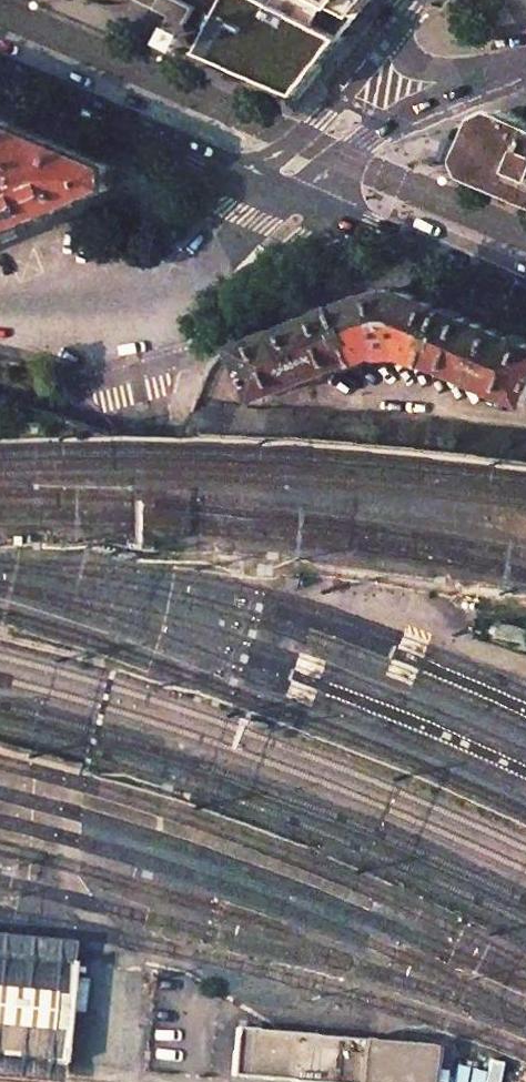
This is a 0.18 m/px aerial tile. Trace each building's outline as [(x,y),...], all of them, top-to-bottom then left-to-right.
[(170,16),(162,32),(193,46),(194,45),(201,49),(208,34),(188,24),(196,8),(181,0),(139,0),(170,16)] [(208,34),(201,49),(200,51),(297,93),(372,0),(226,0),(208,34)] [(511,111),(485,122),(474,147),(485,175),(525,192),(525,118),(519,115),(511,111)] [(0,117),(0,153),(14,123),(0,117)] [(14,123),(0,153),(0,235),(113,187),(113,165),(14,123)] [(258,397),(357,359),(358,362),(383,352),(384,355),(402,354),(403,352),(427,363),(429,361),(525,402),(525,341),(420,295),(399,289),(385,290),(370,294),(238,345),(258,397)] [(53,1072),(54,1060),(63,964),(64,955),(0,949),(0,1066),(53,1072)] [(132,970),(63,964),(54,1060),(123,1067),(132,970)] [(232,1058),(193,1055),(191,1075),(298,1081),(430,1081),(433,1043),(234,1029),(232,1058)]
